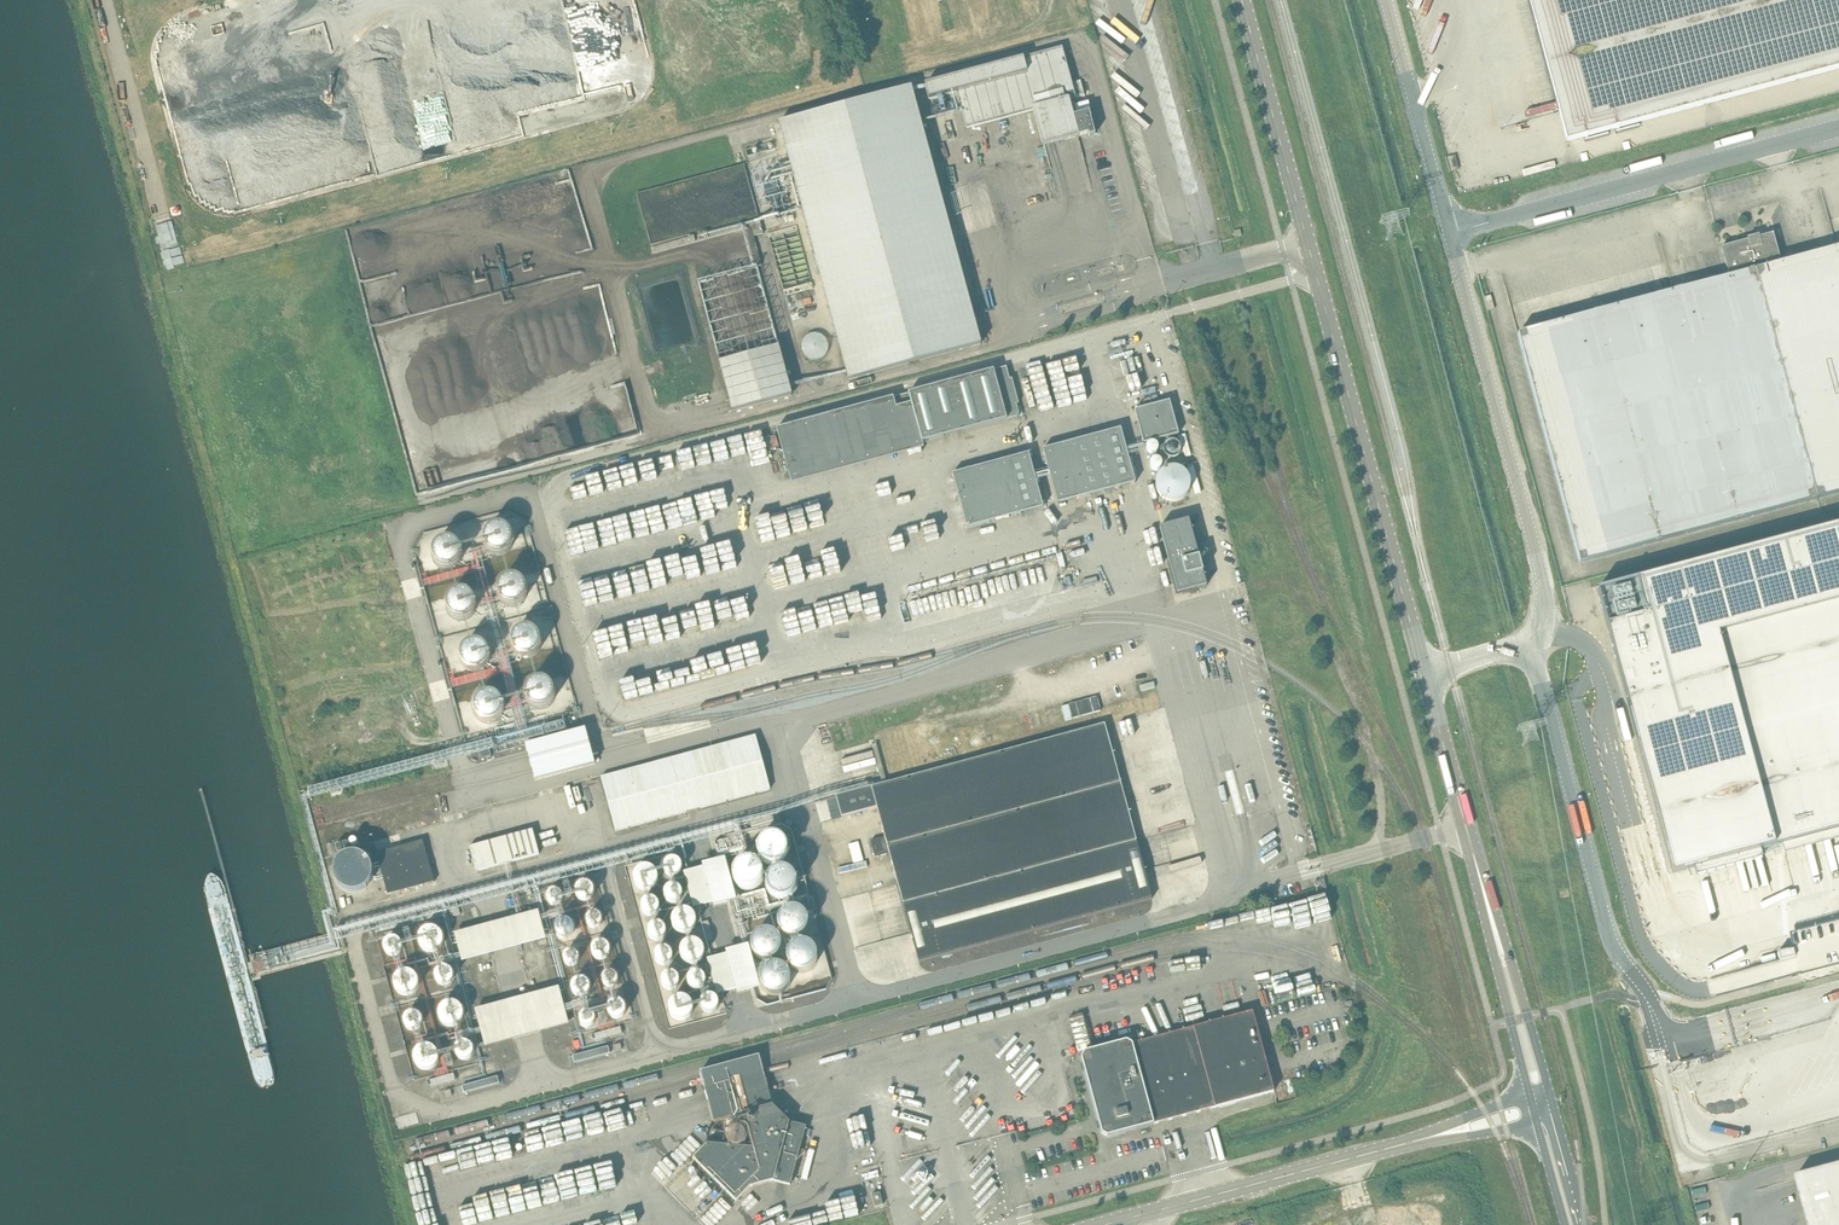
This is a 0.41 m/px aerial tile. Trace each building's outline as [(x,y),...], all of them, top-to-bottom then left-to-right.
[(645,0),(555,0),(560,5),(606,23),(619,22),(626,29),(626,33),(636,32),(636,29),(645,28),(649,75),(643,81),(648,84),(650,78),(654,82),(645,0)] [(1568,141),(1838,68),(1838,0),(1531,0),(1568,141)] [(1071,83),(1062,48),(925,85),(929,99),(957,92),(967,128),(1033,110),(1043,147),(1088,134),(1089,137),(1095,135),(1089,112),(1073,117),(1069,100),(1076,99),(1071,83)] [(921,84),(932,82),(930,75),(919,77),(921,84)] [(1080,81),(1071,83),(1076,99),(1085,96),(1080,81)] [(911,88),(900,91),(779,123),(849,378),(981,342),(911,88)] [(1452,171),(1459,169),(1455,155),(1448,157),(1452,171)] [(188,240),(178,203),(159,208),(168,245),(188,240)] [(780,203),(771,206),(773,215),(782,212),(780,203)] [(1781,264),(1772,234),(1759,237),(1758,235),(1746,239),(1747,241),(1721,248),(1729,278),(1518,335),(1580,563),(1816,499),(1755,271),(1781,264)] [(188,243),(172,246),(175,265),(192,262),(188,243)] [(1838,493),(1838,248),(1781,264),(1755,271),(1816,499),(1838,493)] [(733,411),(792,395),(757,266),(698,283),(733,411)] [(1491,295),(1484,297),(1488,310),(1494,309),(1491,295)] [(803,341),(802,346),(803,351),(806,356),(810,359),(816,360),(821,359),(825,356),(828,351),(829,346),(828,341),(825,337),(821,334),(816,333),(810,334),(806,337),(803,341)] [(1006,367),(892,398),(900,428),(917,423),(922,442),(1019,416),(1006,367)] [(1143,444),(1179,434),(1170,401),(1134,410),(1143,444)] [(1092,437),(1043,450),(1057,503),(1106,490),(1135,482),(1121,429),(1092,437)] [(1224,462),(1238,459),(1234,440),(1220,443),(1224,462)] [(1028,454),(952,474),(966,528),(1043,507),(1028,454)] [(1189,520),(1159,527),(1177,594),(1189,591),(1191,595),(1195,594),(1194,589),(1206,586),(1189,520)] [(1599,592),(1674,875),(1695,869),(1698,877),(1764,859),(1761,850),(1838,829),(1838,525),(1599,592)] [(494,555),(499,556),(504,555),(508,553),(511,549),(513,544),(513,539),(511,534),(508,530),(504,528),(499,527),(494,528),(489,530),(486,534),(484,539),(484,544),(486,549),(489,553),(494,555)] [(434,560),(437,565),(440,568),(445,570),(450,570),(455,568),(459,565),(461,560),(462,555),(461,550),(459,546),(455,543),(450,541),(445,541),(441,543),(437,546),(434,550),(433,555),(434,560)] [(501,601),(505,605),(510,607),(515,607),(519,605),(523,602),(526,598),(527,593),(527,588),(524,584),(520,580),(516,578),(511,578),(506,580),(502,583),(499,587),(498,592),(499,597),(501,601)] [(452,617),(456,620),(461,621),(466,621),(470,618),(474,615),(476,610),(476,605),(475,600),(472,596),(468,593),(463,592),(458,593),(453,595),(450,598),(448,603),(447,608),(449,613),(452,617)] [(515,652),(519,655),(524,657),(529,658),(533,656),(537,653),(540,649),(541,644),(540,639),(538,634),(534,631),(530,629),(525,629),(520,630),(516,633),(513,638),(512,643),(513,648),(515,652)] [(466,668),(470,670),(475,672),(480,671),(484,669),(488,665),(490,660),(490,655),(489,651),(486,647),(481,644),(477,643),(472,643),(467,646),(464,649),(462,654),(461,659),(463,664),(466,668)] [(529,703),(533,706),(537,708),(542,709),(547,707),(551,704),(554,700),(555,695),(555,690),(552,686),(549,682),(544,680),(539,680),(534,681),(530,684),(527,689),(526,694),(527,699),(529,703)] [(479,717),(483,721),(488,723),(493,722),(498,720),(502,717),(504,712),(504,707),(503,702),(499,697),(495,695),(490,694),(485,695),(480,698),(477,702),(475,707),(476,713),(479,717)] [(864,789),(870,810),(877,808),(885,837),(870,841),(875,857),(889,854),(919,962),(1152,899),(1105,724),(864,789)] [(584,729),(525,745),(527,755),(531,770),(534,780),(594,765),(591,754),(587,739),(584,729)] [(486,736),(475,739),(480,759),(491,756),(486,736)] [(601,777),(602,780),(616,831),(628,828),(770,790),(755,736),(601,777)] [(1251,744),(1253,751),(1267,747),(1265,740),(1251,744)] [(426,818),(413,821),(414,827),(428,824),(426,818)] [(476,871),(539,854),(539,853),(561,847),(558,835),(535,841),(533,831),(470,848),(476,871)] [(758,843),(757,849),(758,854),(761,858),(765,861),(769,863),(775,863),(780,861),(784,858),(786,854),(787,849),(786,843),(784,839),(780,836),(775,834),(769,834),(765,836),(761,839),(758,843)] [(388,895),(434,882),(423,840),(376,853),(388,895)] [(330,868),(329,874),(330,880),(333,885),(337,890),(343,892),(349,893),(355,892),(360,890),(365,885),(367,880),(368,874),(367,868),(365,862),(360,858),(355,855),(349,854),(343,855),(337,858),(333,862),(330,868)] [(663,866),(663,869),(667,873),(672,874),(677,872),(680,868),(680,863),(678,859),(674,857),(669,857),(666,859),(663,862),(663,866)] [(733,869),(732,874),(733,879),(736,883),(739,887),(744,888),(750,888),(754,887),(758,883),(761,879),(762,874),(761,869),(758,864),(754,861),(750,859),(744,859),(739,861),(736,864),(733,869)] [(634,876),(634,881),(637,886),(641,889),(646,890),(651,888),(655,885),(657,880),(657,876),(655,871),(652,868),(647,866),(641,867),(637,870),(634,876)] [(694,907),(706,904),(714,902),(704,867),(684,872),(694,907)] [(767,878),(766,883),(767,888),(770,892),(774,896),(778,898),(784,898),(789,896),(793,893),(795,888),(796,883),(795,878),(792,873),(789,870),(784,868),(778,868),(774,870),(770,873),(767,878)] [(1317,892),(1327,889),(1324,879),(1314,882),(1317,892)] [(576,889),(577,893),(580,897),(586,898),(590,896),(593,892),(593,887),(591,883),(587,881),(583,881),(579,883),(577,886),(576,889)] [(663,893),(664,896),(667,900),(672,901),(677,899),(680,895),(680,890),(678,886),(674,884),(670,884),(666,886),(664,889),(663,893)] [(554,904),(558,903),(561,901),(562,897),(561,893),(558,890),(555,889),(551,889),(548,892),(547,895),(547,900),(550,903),(554,904)] [(640,905),(640,909),(644,913),(649,914),(654,912),(657,908),(657,903),(655,899),(651,897),(646,897),(643,899),(640,902),(640,905)] [(778,917),(777,922),(778,927),(781,932),(785,935),(790,937),(795,937),(800,935),(804,932),(807,927),(807,922),(807,917),(804,913),(800,909),(795,907),(790,907),(785,909),(781,913),(778,917)] [(673,916),(672,922),(673,927),(677,931),(682,933),(687,933),(692,931),(695,927),(697,921),(695,916),(692,912),(687,909),(681,910),(677,912),(673,916)] [(462,962),(492,953),(547,939),(539,910),(454,933),(462,962)] [(594,927),(598,926),(601,923),(602,919),(601,915),(598,912),(595,911),(591,912),(588,914),(587,917),(587,922),(590,925),(594,927)] [(556,926),(556,930),(560,934),(565,935),(570,933),(573,928),(573,924),(571,920),(567,918),(562,918),(559,919),(556,923),(556,926)] [(707,941),(713,939),(708,921),(702,922),(707,941)] [(646,930),(647,934),(651,938),(656,939),(661,937),(663,932),(663,928),(661,924),(657,922),(653,922),(649,923),(647,926),(646,930)] [(421,936),(421,942),(423,946),(428,949),(433,950),(438,949),(442,945),(444,941),(444,936),(442,932),(438,928),(434,927),(428,927),(423,931),(421,936)] [(751,940),(750,945),(751,950),(754,954),(758,958),(763,960),(768,960),(773,958),(777,954),(779,950),(780,945),(779,940),(777,935),(773,932),(768,930),(763,930),(758,932),(754,935),(751,940)] [(402,947),(401,943),(398,939),(392,938),(387,940),(384,944),(384,948),(386,952),(390,955),(394,955),(398,954),(401,951),(402,947)] [(592,948),(593,952),(597,956),(602,957),(607,955),(609,950),(609,946),(607,942),(603,940),(599,940),(595,941),(593,945),(592,948)] [(695,964),(700,962),(703,958),(705,953),(704,949),(702,944),(698,942),(692,940),(687,942),(682,946),(680,951),(681,957),(684,961),(689,964),(695,964)] [(787,951),(786,956),(787,961),(790,966),(794,969),(799,971),(804,971),(809,969),(813,966),(815,961),(816,956),(815,951),(813,947),(809,943),(804,942),(799,942),(794,943),(790,947),(787,951)] [(653,955),(653,959),(657,962),(662,963),(667,961),(670,957),(670,953),(668,949),(664,946),(659,946),(656,948),(653,951),(653,955)] [(1795,956),(1794,948),(1777,953),(1779,960),(1795,956)] [(571,965),(575,964),(578,961),(579,957),(578,953),(575,951),(572,949),(568,950),(565,953),(564,956),(564,960),(567,964),(571,965)] [(717,994),(729,990),(737,988),(728,953),(708,959),(717,994)] [(760,974),(759,979),(760,984),(763,989),(767,992),(772,994),(777,994),(782,992),(786,989),(788,984),(789,979),(788,974),(786,969),(782,966),(777,964),(772,964),(767,966),(763,969),(760,974)] [(436,977),(437,981),(441,984),(446,985),(451,983),(453,979),(453,974),(451,971),(447,968),(443,968),(439,970),(437,973),(436,977)] [(418,985),(419,980),(416,975),(412,972),(407,970),(402,972),(398,975),(396,979),(395,984),(397,989),(400,992),(405,994),(411,994),(416,990),(418,985)] [(610,986),(614,985),(617,982),(618,978),(617,974),(615,972),(611,970),(607,971),(604,974),(603,977),(603,981),(606,985),(610,986)] [(686,979),(687,983),(691,987),(696,988),(701,986),(703,981),(703,977),(701,973),(697,971),(693,970),(689,972),(687,975),(686,979)] [(660,980),(661,983),(665,987),(670,988),(675,986),(678,982),(678,977),(675,973),(672,971),(667,971),(664,973),(661,976),(660,980)] [(572,986),(573,990),(577,994),(582,995),(587,993),(589,988),(589,984),(587,980),(583,978),(579,978),(575,979),(573,982),(572,986)] [(1283,984),(1285,996),(1299,994),(1297,982),(1283,984)] [(486,1047),(515,1039),(569,1025),(559,988),(476,1010),(486,1047)] [(699,1002),(700,1006),(704,1009),(709,1010),(714,1008),(717,1004),(717,999),(715,996),(711,993),(706,993),(703,995),(700,998),(699,1002)] [(670,1004),(669,1009),(670,1014),(673,1018),(677,1020),(682,1021),(686,1019),(691,1016),(693,1011),(692,1005),(690,1000),(685,997),(679,997),(674,999),(670,1004)] [(608,1008),(609,1012),(613,1016),(618,1017),(623,1015),(626,1010),(626,1006),(624,1002),(620,1000),(615,1000),(612,1001),(609,1004),(608,1008)] [(440,1011),(441,1017),(443,1022),(448,1025),(453,1026),(458,1024),(462,1021),(464,1016),(464,1011),(462,1007),(458,1004),(454,1002),(448,1003),(443,1006),(440,1011)] [(587,1025),(592,1024),(595,1021),(596,1017),(595,1013),(592,1010),(588,1009),(585,1010),(582,1012),(580,1016),(581,1020),(583,1024),(587,1025)] [(1274,1092),(1252,1011),(1132,1044),(1126,1040),(1084,1052),(1081,1057),(1102,1133),(1107,1136),(1274,1092)] [(421,1022),(421,1018),(418,1014),(413,1012),(408,1014),(404,1018),(404,1022),(406,1026),(409,1029),(413,1030),(417,1029),(420,1026),(421,1022)] [(614,1025),(615,1033),(632,1031),(631,1023),(614,1025)] [(456,1051),(457,1054),(460,1058),(465,1059),(470,1057),(473,1053),(473,1048),(471,1044),(467,1042),(463,1042),(459,1044),(457,1047),(456,1051)] [(438,1061),(439,1055),(437,1050),(433,1046),(428,1045),(423,1046),(418,1049),(416,1053),(415,1058),(417,1062),(420,1066),(424,1068),(430,1068),(435,1065),(438,1061)] [(607,1046),(573,1056),(575,1063),(609,1054),(607,1046)] [(752,1148),(707,1144),(693,1158),(728,1193),(736,1201),(750,1187),(774,1181),(790,1185),(793,1174),(803,1136),(805,1129),(806,1126),(789,1123),(772,1106),(761,1064),(759,1056),(700,1072),(703,1080),(714,1122),(734,1117),(736,1124),(746,1122),(752,1148)] [(497,1076),(462,1085),(464,1092),(498,1083),(497,1076)] [(854,1114),(866,1113),(865,1104),(853,1105),(854,1114)] [(402,1113),(405,1124),(427,1117),(423,1106),(402,1113)] [(417,1175),(422,1173),(418,1161),(414,1163),(417,1175)] [(1796,1177),(1808,1224),(1838,1224),(1838,1165),(1796,1177)] [(875,1207),(883,1205),(880,1192),(872,1194),(875,1207)] [(714,1210),(723,1219),(735,1207),(726,1198),(714,1210)]
